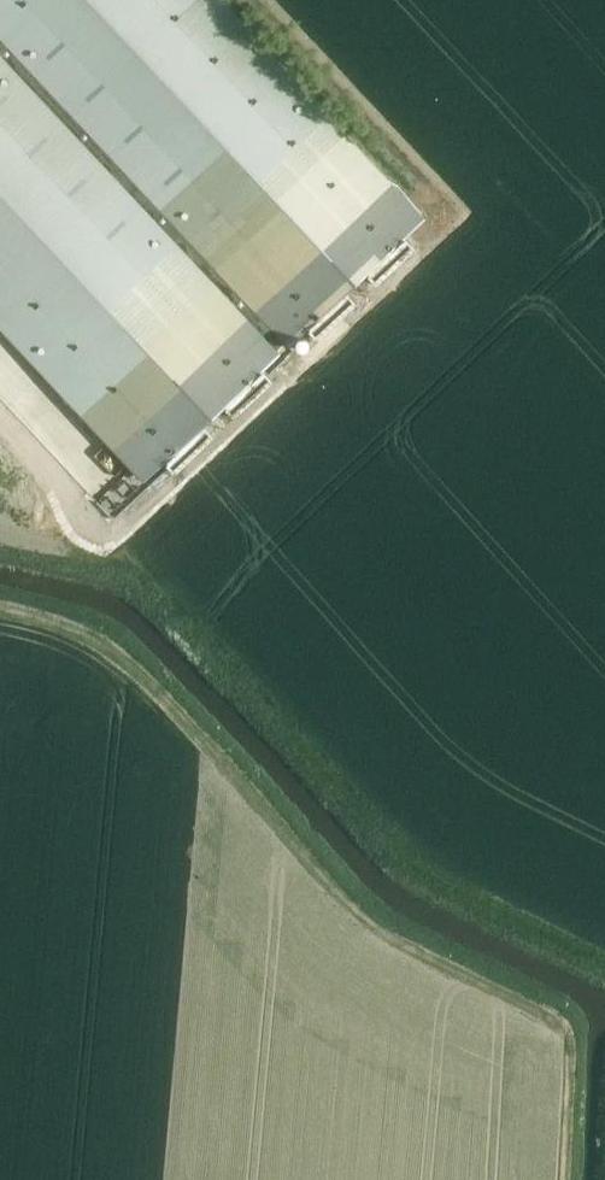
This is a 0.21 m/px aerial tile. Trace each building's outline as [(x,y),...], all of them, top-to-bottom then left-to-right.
[(221,0),(0,0),(0,49),(286,342),(422,215),(221,0)] [(295,351),(286,342),(0,49),(0,327),(150,487),(295,351)]
